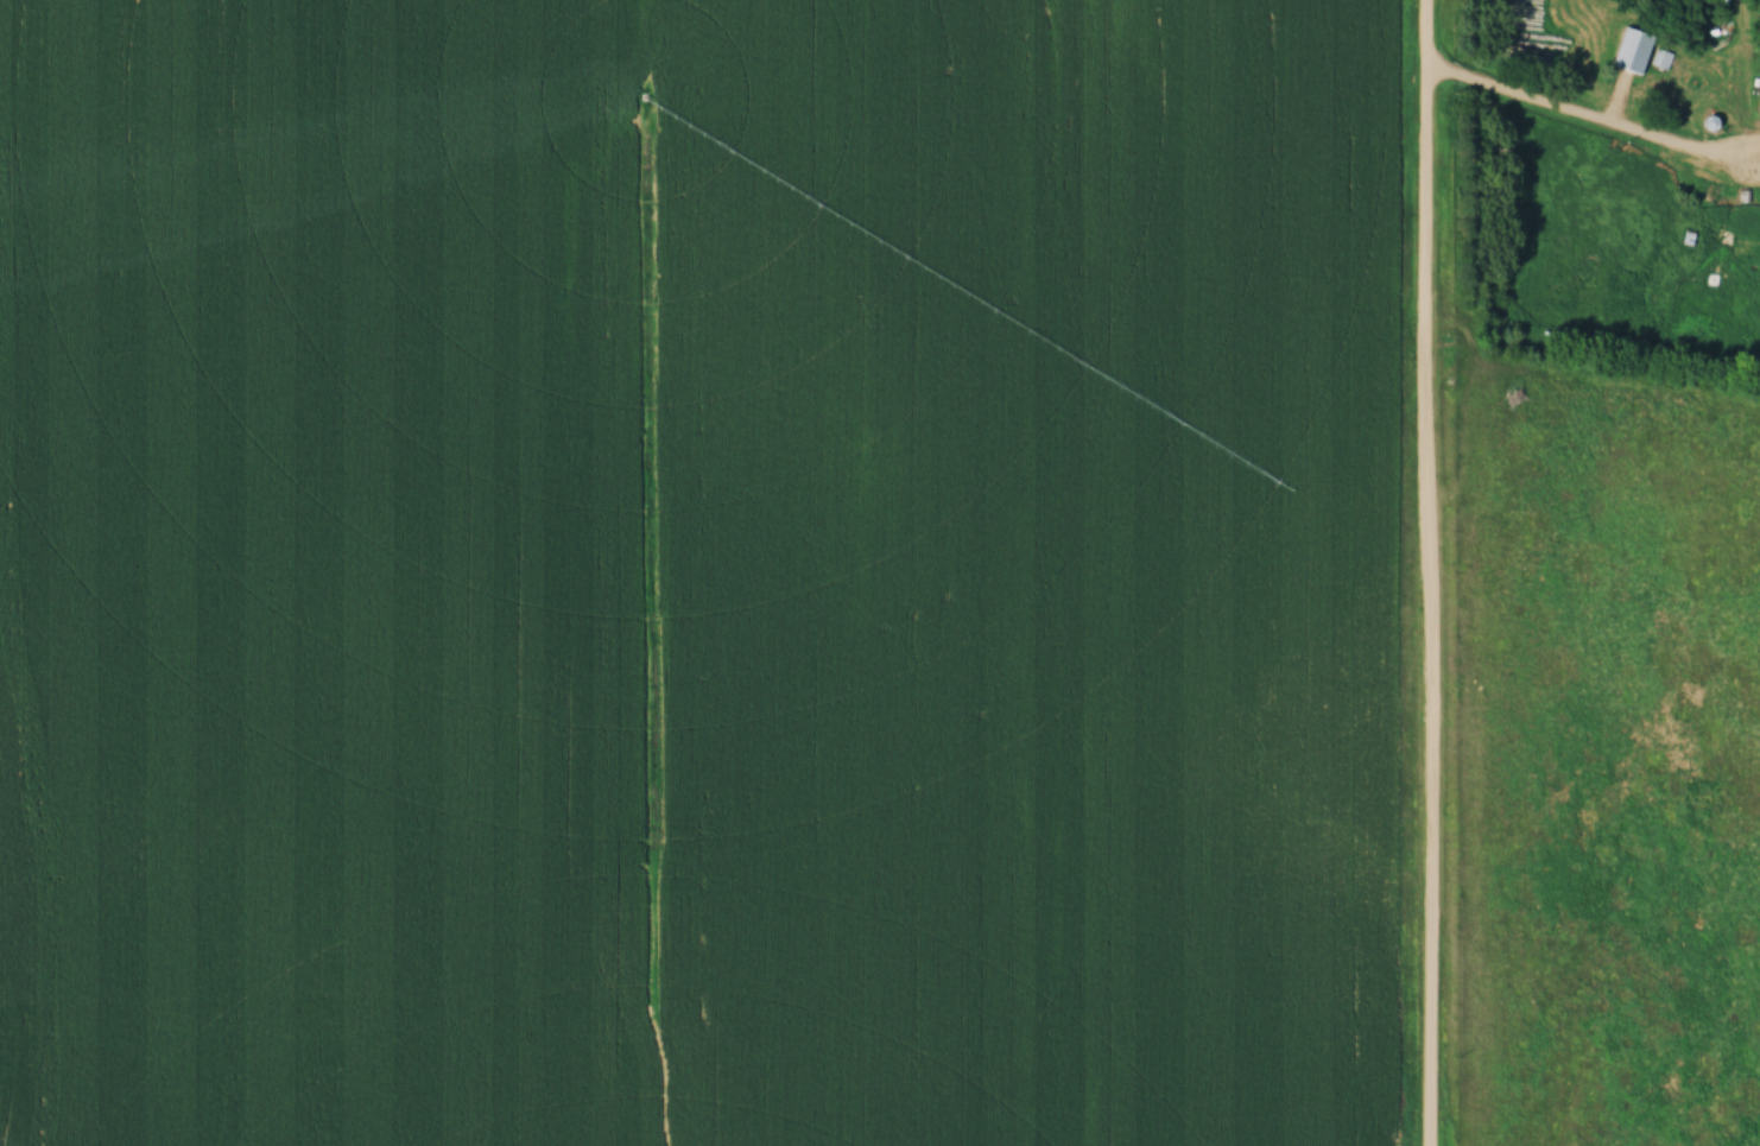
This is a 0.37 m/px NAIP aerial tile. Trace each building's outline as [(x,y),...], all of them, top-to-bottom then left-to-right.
[(1662,35),(1630,25),(1618,65),(1649,74),(1652,63),(1670,69),(1676,51),(1658,45),(1662,35)]
